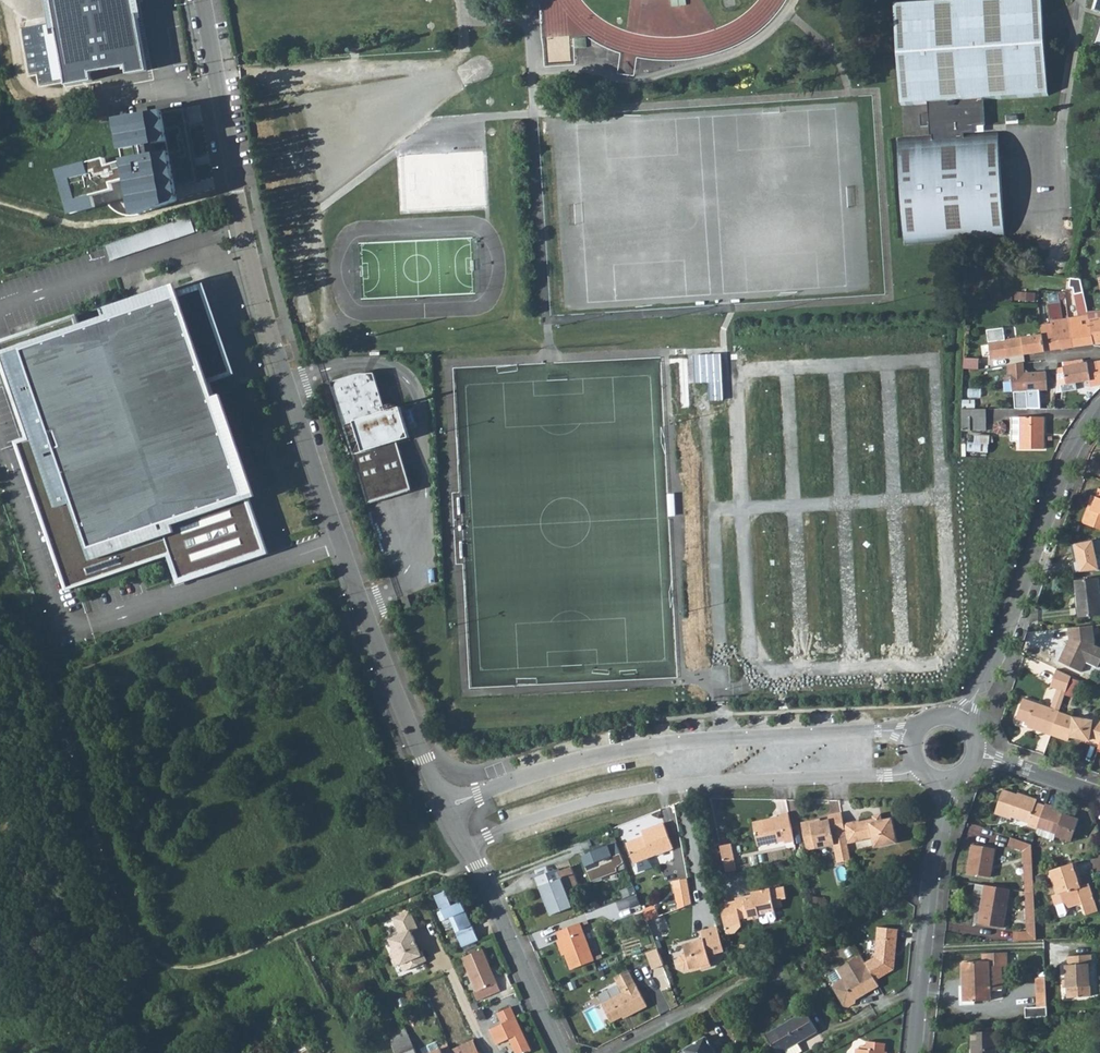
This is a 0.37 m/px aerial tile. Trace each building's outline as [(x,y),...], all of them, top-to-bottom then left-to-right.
[(53,88),(80,84),(79,77),(127,69),(128,76),(148,73),(136,0),(38,0),(53,88)] [(1044,0),(1033,0),(898,7),(903,106),(929,105),(930,117),(921,118),(922,129),(931,128),(931,138),(891,140),(897,246),(1011,240),(1005,134),(987,135),(975,136),(975,129),(986,128),(985,102),(1049,99),(1045,28),(1045,19),(1044,0)] [(111,161),(62,175),(75,217),(103,212),(102,206),(135,198),(141,220),(187,207),(172,112),(118,123),(128,167),(114,171),(111,161)] [(64,214),(66,209),(36,199),(34,203),(64,214)] [(149,231),(154,246),(197,230),(191,215),(149,231)] [(1065,292),(1074,294),(1073,288),(1069,288),(1070,278),(1066,278),(1065,292)] [(1078,311),(1087,310),(1080,279),(1070,278),(1069,288),(1073,288),(1074,294),(1078,311)] [(220,365),(194,290),(16,351),(45,435),(28,440),(73,570),(167,537),(181,577),(264,549),(203,370),(220,365)] [(1059,333),(1061,347),(1061,349),(1074,347),(1069,318),(1068,318),(1060,319),(1058,304),(1049,305),(1052,323),(1054,334),(1059,333)] [(1089,320),(1099,319),(1099,312),(1088,313),(1088,316),(1089,320)] [(1079,317),(1069,318),(1074,347),(1094,344),(1089,320),(1088,316),(1079,317)] [(1089,320),(1094,344),(1099,344),(1099,319),(1089,320)] [(1052,323),(1041,325),(1042,335),(1045,352),(1061,349),(1061,347),(1059,333),(1054,334),(1052,323)] [(1045,352),(1042,335),(989,342),(991,360),(1045,352)] [(722,395),(719,349),(693,351),(694,378),(707,377),(708,396),(722,395)] [(978,369),(979,359),(964,358),(963,368),(978,369)] [(1090,386),(1099,385),(1099,361),(1094,362),(1084,363),(1083,361),(1083,359),(1075,360),(1072,361),(1073,366),(1064,367),(1067,384),(1090,381),(1090,386)] [(1012,409),(1030,409),(1030,391),(1051,391),(1050,373),(1028,373),(1028,363),(1007,365),(1008,374),(1010,374),(1011,393),(1012,393),(1012,409)] [(386,410),(374,370),(332,383),(345,423),(356,420),(365,450),(355,453),(370,500),(412,487),(398,445),(412,440),(401,405),(386,410)] [(997,408),(988,408),(988,419),(997,419),(997,408)] [(963,432),(987,432),(988,409),(964,410),(964,419),(963,430),(963,432)] [(1021,449),(1044,449),(1045,417),(1022,417),(1022,418),(1022,440),(1021,449)] [(976,433),(975,441),(968,441),(968,451),(990,451),(991,434),(976,433)] [(1099,488),(1096,496),(1092,494),(1090,503),(1093,504),(1091,508),(1089,508),(1084,523),(1099,529),(1099,488)] [(1098,579),(1075,582),(1079,618),(1099,616),(1099,601),(1098,579)] [(1068,629),(1068,639),(1058,661),(1080,672),(1085,661),(1094,666),(1099,655),(1099,647),(1094,644),(1092,626),(1068,629)] [(1054,668),(1048,685),(1055,688),(1064,691),(1069,675),(1054,668)] [(1078,679),(1069,675),(1064,691),(1072,694),(1078,679)] [(1055,688),(1049,706),(1058,709),(1064,691),(1055,688)] [(1049,706),(1021,696),(1014,717),(1026,721),(1024,725),(1049,733),(1058,709),(1049,706)] [(1062,711),(1058,709),(1049,733),(1053,735),(1062,711)] [(1091,715),(1090,717),(1070,714),(1062,711),(1053,735),(1065,739),(1066,735),(1085,738),(1084,741),(1097,746),(1099,736),(1099,718),(1091,715)] [(1044,803),(1034,800),(1035,797),(1015,791),(1015,792),(1001,787),(993,812),(1009,817),(1009,815),(1025,820),(1024,823),(1034,827),(1034,825),(1036,826),(1044,803)] [(1072,829),(1076,816),(1051,807),(1052,804),(1045,802),(1044,803),(1036,826),(1052,831),(1051,834),(1065,838),(1068,828),(1072,829)] [(793,838),(788,814),(778,816),(778,818),(751,824),(757,849),(783,843),(783,840),(793,838)] [(843,824),(840,814),(828,816),(829,822),(821,824),(813,826),(812,822),(800,824),(806,850),(835,844),(839,862),(851,860),(847,845),(843,824)] [(874,819),(875,824),(882,823),(882,820),(880,814),(873,815),(874,819)] [(843,824),(847,845),(864,841),(863,839),(874,836),(876,847),(898,843),(893,817),(882,820),(882,823),(875,824),(874,819),(860,822),(859,820),(843,824)] [(636,839),(623,845),(631,865),(670,850),(660,824),(639,833),(642,840),(637,842),(636,839)] [(1030,842),(1014,837),(1011,845),(1020,849),(1022,890),(1032,892),(1030,842)] [(617,842),(583,857),(593,883),(618,872),(618,869),(625,863),(617,842)] [(988,874),(992,847),(969,843),(965,871),(988,874)] [(729,846),(720,848),(723,862),(732,860),(729,846)] [(732,860),(723,862),(726,874),(735,872),(732,860)] [(1047,870),(1054,891),(1049,893),(1056,915),(1061,914),(1065,909),(1064,907),(1079,901),(1083,912),(1095,908),(1086,881),(1078,884),(1074,873),(1077,872),(1073,861),(1047,870)] [(537,876),(552,914),(573,905),(566,888),(577,884),(570,866),(559,870),(558,868),(537,876)] [(687,878),(673,881),(676,898),(679,908),(693,903),(691,895),(687,878)] [(969,894),(979,896),(975,922),(1000,926),(1008,888),(982,883),(971,881),(969,894)] [(742,928),(740,922),(749,921),(749,923),(761,921),(760,917),(775,914),(777,914),(777,911),(785,909),(783,901),(786,901),(784,890),(770,893),(770,891),(751,895),(752,897),(749,901),(745,902),(744,899),(736,901),(737,904),(721,907),(726,931),(742,928)] [(1022,890),(1024,923),(1033,923),(1032,892),(1022,890)] [(447,919),(461,948),(477,941),(459,903),(450,907),(443,892),(432,897),(439,912),(435,914),(439,922),(447,919)] [(653,907),(641,911),(645,921),(657,917),(653,907)] [(417,929),(409,911),(396,916),(400,926),(395,927),(398,935),(388,939),(391,947),(388,955),(392,966),(398,964),(399,965),(409,960),(412,967),(425,962),(418,952),(420,951),(410,932),(417,929)] [(775,914),(760,917),(762,925),(764,927),(775,925),(777,922),(775,914)] [(400,926),(396,916),(391,918),(395,927),(400,926)] [(559,931),(574,969),(597,960),(581,922),(559,931)] [(1017,941),(1034,940),(1033,923),(1024,923),(1024,933),(1017,933),(1017,941)] [(872,975),(877,985),(895,975),(899,934),(878,933),(876,962),(867,967),(872,975)] [(719,935),(702,940),(682,946),(686,956),(679,958),(676,964),(678,969),(683,972),(700,967),(701,969),(710,966),(707,956),(724,951),(721,941),(719,935)] [(499,991),(481,949),(461,958),(475,991),(472,992),(475,1000),(499,991)] [(658,950),(647,953),(653,970),(664,966),(658,950)] [(959,963),(961,1002),(988,1001),(988,990),(1000,990),(999,967),(1004,966),(1004,952),(979,954),(980,962),(959,963)] [(1089,996),(1087,976),(1087,964),(1090,964),(1089,954),(1065,955),(1066,965),(1062,965),(1063,977),(1065,998),(1089,996)] [(867,967),(862,958),(838,971),(843,981),(835,985),(834,990),(844,1008),(848,1009),(855,1006),(856,1002),(872,993),(864,979),(872,975),(867,967)] [(783,966),(781,963),(766,972),(768,975),(783,966)] [(774,985),(789,976),(783,966),(768,975),(774,985)] [(622,991),(601,1003),(612,1021),(628,1012),(629,1015),(648,1005),(628,970),(614,977),(622,991)] [(830,976),(835,985),(843,981),(838,971),(830,976)] [(877,985),(872,975),(864,979),(872,993),(879,989),(877,985)] [(1048,1017),(1047,995),(1046,978),(1036,978),(1037,996),(1038,1008),(1026,1009),(1026,1019),(1048,1017)] [(501,1024),(489,1030),(496,1045),(509,1039),(511,1042),(516,1052),(528,1052),(531,1051),(510,1008),(497,1014),(501,1024)] [(807,1012),(765,1035),(775,1052),(780,1052),(784,1051),(785,1052),(791,1052),(799,1048),(797,1043),(818,1032),(807,1012)] [(993,1045),(993,1031),(969,1032),(970,1046),(970,1052),(993,1052),(993,1045)] [(390,1041),(395,1052),(415,1052),(412,1047),(409,1043),(405,1036),(390,1041)] [(472,1039),(449,1049),(451,1052),(479,1052),(472,1039)] [(887,1041),(865,1039),(864,1047),(859,1046),(858,1052),(888,1052),(885,1052),(887,1041)] [(712,1040),(686,1051),(687,1052),(717,1052),(712,1040)]
